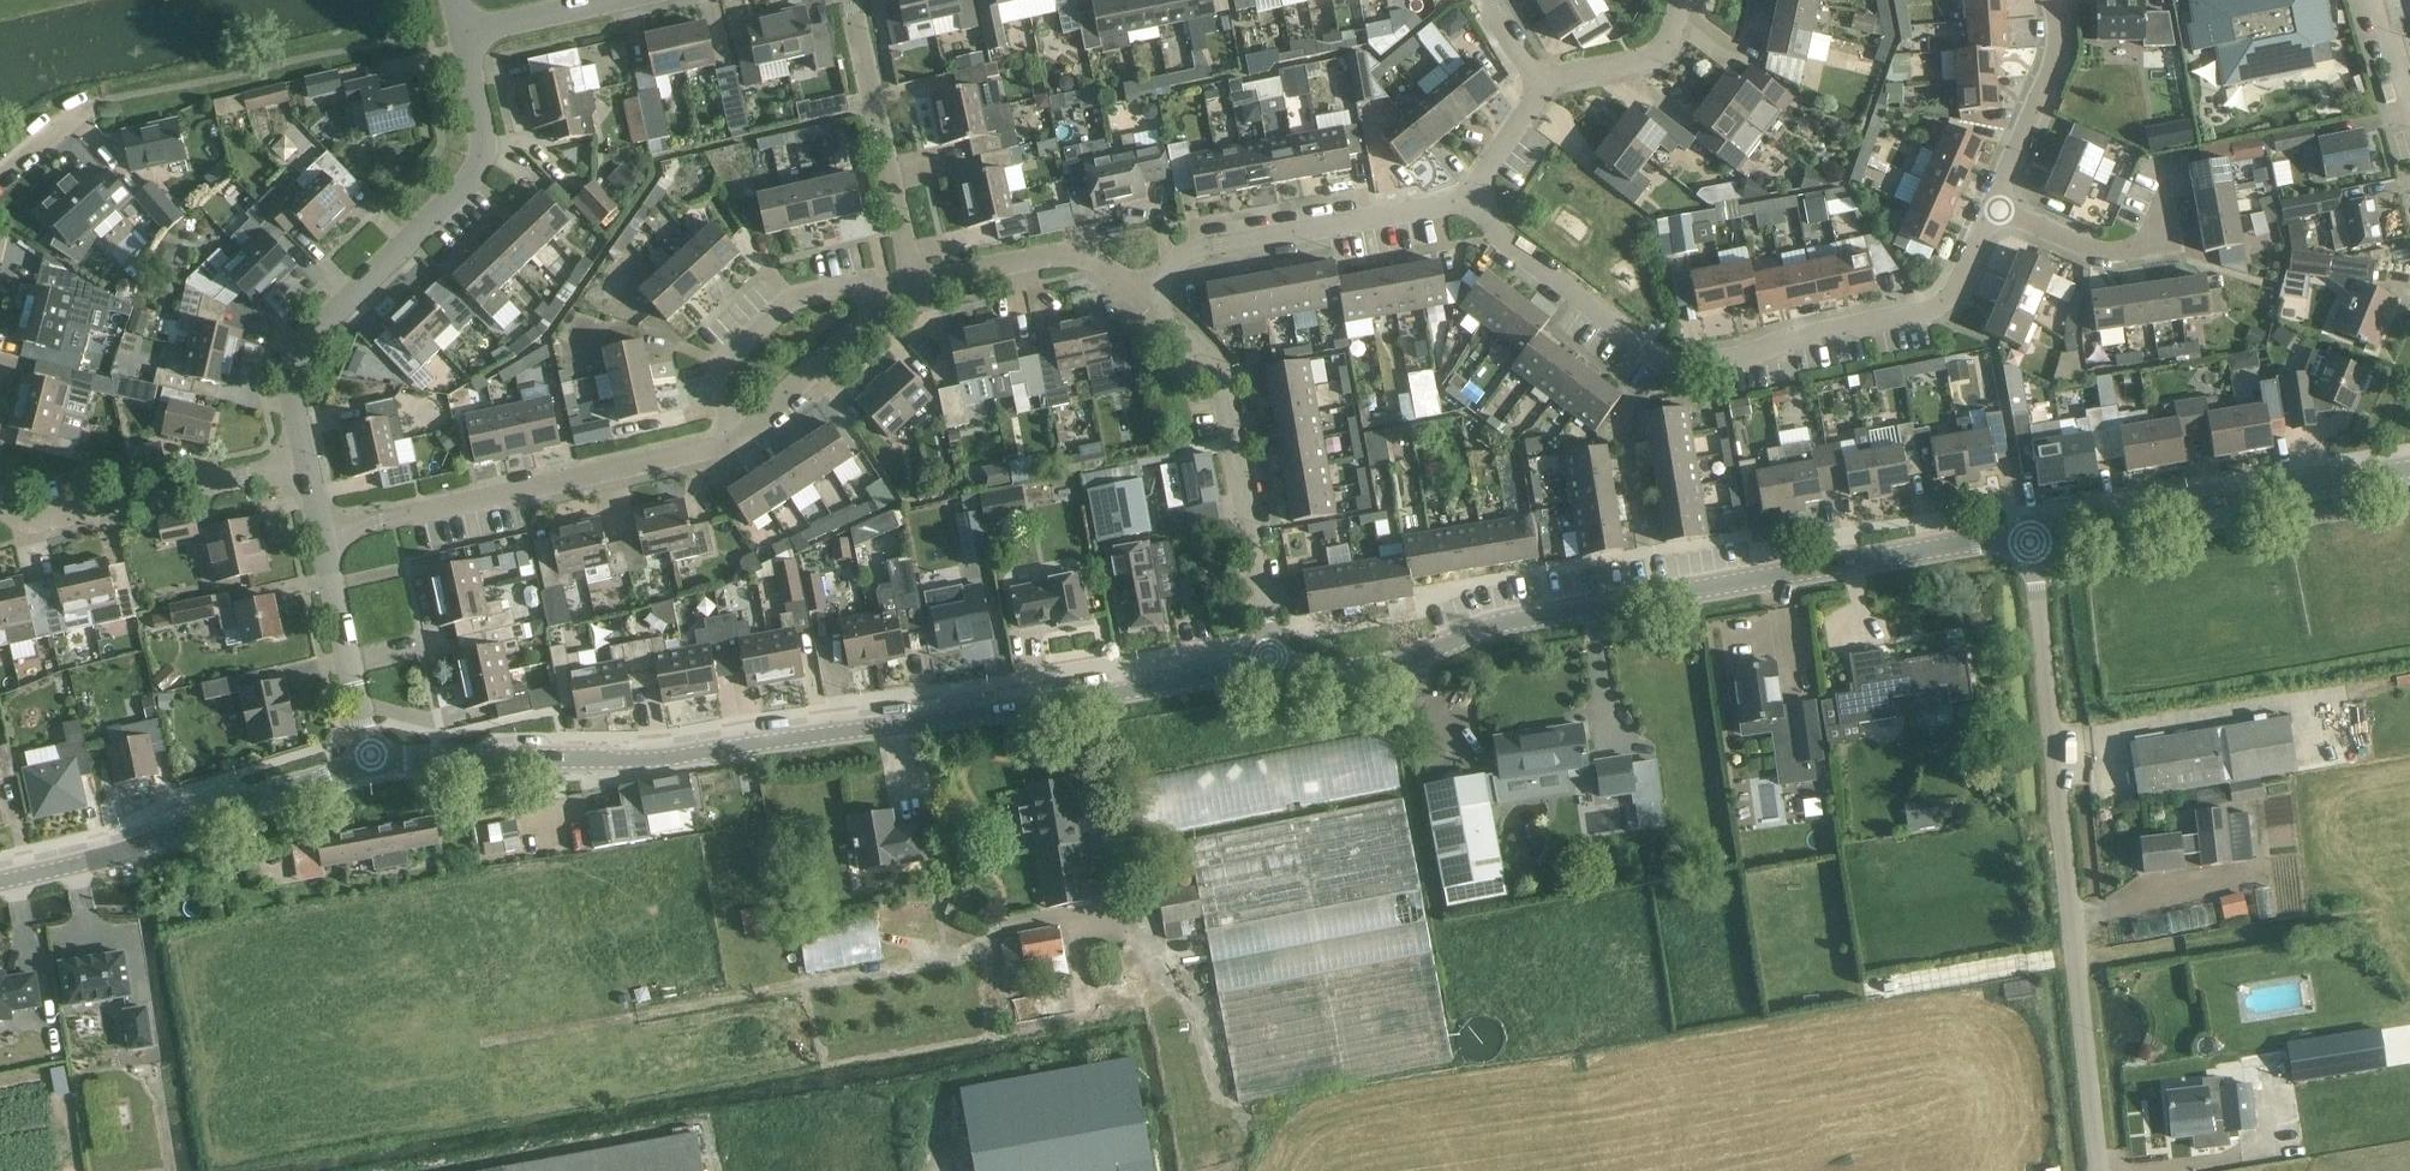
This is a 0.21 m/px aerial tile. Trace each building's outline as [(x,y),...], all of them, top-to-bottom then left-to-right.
[(910,41),(910,43),(936,37),(932,20),(933,20),(928,0),(899,0),(901,9),(886,12),(893,45),(910,41)] [(972,0),(928,0),(933,20),(958,14),(961,30),(978,26),(972,0)] [(989,51),(1007,47),(997,4),(1016,0),(977,0),(989,51)] [(1064,34),(1081,30),(1085,51),(1086,51),(1079,15),(1076,0),(1057,0),(1064,34)] [(1079,15),(1087,51),(1100,48),(1098,36),(1127,31),(1128,31),(1122,0),(1091,0),(1093,12),(1079,15)] [(1128,31),(1130,41),(1159,36),(1157,25),(1152,0),(1122,0),(1128,31)] [(1157,25),(1186,19),(1182,0),(1152,0),(1157,25)] [(1186,19),(1216,13),(1213,0),(1182,0),(1186,19)] [(1236,11),(1254,7),(1253,0),(1234,0),(1236,11)] [(1544,13),(1567,0),(1536,0),(1544,13)] [(1544,13),(1559,39),(1571,32),(1580,48),(1612,29),(1603,13),(1595,18),(1584,0),(1567,0),(1544,13)] [(1773,23),(1810,31),(1816,3),(1802,0),(1778,0),(1773,23)] [(1888,0),(1876,0),(1879,16),(1891,18),(1888,0)] [(1893,1),(1897,25),(1909,24),(1905,0),(1898,0),(1893,1)] [(1966,20),(2005,18),(2004,0),(1964,0),(1966,20)] [(2146,12),(2146,0),(2096,0),(2098,40),(2143,40),(2143,47),(2176,47),(2170,11),(2146,12)] [(2332,41),(2324,0),(2188,0),(2192,22),(2186,23),(2191,50),(2214,45),(2221,86),(2314,69),(2309,45),(2332,41)] [(1439,39),(1470,24),(1460,5),(1435,18),(1440,27),(1434,30),(1439,39)] [(775,12),(786,59),(812,53),(816,69),(833,65),(825,33),(810,36),(803,6),(775,12)] [(1393,34),(1399,41),(1421,22),(1412,12),(1405,9),(1389,12),(1393,34)] [(786,59),(775,12),(747,19),(753,49),(738,52),(745,85),(762,81),(758,65),(786,59)] [(1879,45),(1890,48),(1894,35),(1891,18),(1879,16),(1879,20),(1856,15),(1852,30),(1882,37),(1879,45)] [(1954,50),(2007,47),(2005,18),(1966,20),(1968,49),(1954,50)] [(676,29),(685,70),(714,64),(705,22),(676,29)] [(1810,31),(1773,23),(1766,52),(1803,60),(1810,31)] [(1909,24),(1897,25),(1900,41),(1912,38),(1909,24)] [(1415,36),(1430,54),(1442,43),(1427,26),(1415,36)] [(685,70),(676,29),(646,35),(658,89),(638,94),(639,98),(638,98),(647,141),(651,157),(672,152),(661,99),(668,98),(671,96),(672,95),(673,92),(669,74),(685,70)] [(1399,41),(1393,34),(1393,35),(1368,41),(1370,45),(1380,57),(1399,41)] [(1430,54),(1415,36),(1393,54),(1399,62),(1420,43),(1430,54)] [(1288,43),(1290,51),(1292,60),(1318,55),(1316,42),(1310,41),(1302,40),(1288,43)] [(1341,43),(1343,50),(1357,47),(1356,40),(1341,43)] [(1328,45),(1324,44),(1316,42),(1318,55),(1343,50),(1341,43),(1328,45)] [(1879,45),(1872,63),(1884,66),(1890,48),(1879,45)] [(1955,79),(1994,77),(1992,48),(2007,47),(1954,50),(1954,52),(1941,53),(1943,80),(1955,79)] [(586,90),(577,48),(547,54),(551,71),(523,77),(529,103),(586,90)] [(1196,69),(1198,82),(1213,78),(1210,67),(1207,67),(1201,49),(1191,51),(1195,69),(1196,69)] [(1292,60),(1290,51),(1276,54),(1278,63),(1292,60)] [(1399,62),(1393,54),(1379,65),(1365,52),(1355,55),(1377,81),(1399,62)] [(1894,55),(1885,79),(1895,82),(1911,81),(1909,54),(1894,55)] [(979,65),(977,55),(956,59),(959,70),(979,65)] [(1377,81),(1355,55),(1346,57),(1355,104),(1387,98),(1375,83),(1377,81)] [(1449,77),(1475,109),(1498,90),(1472,58),(1449,77)] [(957,88),(930,94),(936,119),(982,109),(1001,105),(996,81),(987,83),(986,79),(984,66),(983,64),(954,71),(957,88)] [(1711,94),(1765,134),(1793,97),(1749,64),(1739,78),(1729,70),(1711,94)] [(1306,73),(1305,65),(1284,70),(1289,98),(1309,94),(1305,73),(1306,73)] [(735,67),(715,72),(729,132),(749,127),(735,67)] [(1167,75),(1170,94),(1172,93),(1171,88),(1198,82),(1196,69),(1195,69),(1167,75)] [(338,71),(305,79),(310,100),(343,92),(338,71)] [(1170,94),(1167,75),(1138,82),(1142,100),(1170,94)] [(376,77),(345,83),(350,102),(363,98),(372,135),(414,125),(405,87),(380,93),(376,77)] [(1449,77),(1426,95),(1452,127),(1475,109),(1449,77)] [(1996,107),(1994,77),(1955,79),(1958,110),(1996,107)] [(1255,83),(1259,102),(1284,97),(1280,78),(1255,83)] [(1259,102),(1255,83),(1243,86),(1241,79),(1229,82),(1234,107),(1259,102)] [(1142,100),(1138,82),(1123,85),(1127,103),(1142,100)] [(1900,84),(1885,84),(1886,105),(1901,104),(1900,84)] [(263,89),(245,93),(248,112),(267,107),(263,89)] [(587,92),(586,90),(529,103),(535,128),(549,125),(553,142),(595,132),(592,117),(596,110),(592,91),(587,92)] [(1218,91),(1204,93),(1205,101),(1219,98),(1218,91)] [(1765,134),(1711,94),(1693,118),(1703,126),(1695,137),(1740,171),(1749,159),(1748,158),(1765,134)] [(846,95),(810,103),(813,119),(850,111),(846,95)] [(1426,95),(1404,114),(1429,145),(1452,127),(1426,95)] [(647,141),(638,98),(625,101),(634,144),(647,141)] [(1880,127),(1887,106),(1877,103),(1870,122),(1880,127)] [(1613,132),(1647,159),(1658,144),(1671,153),(1677,144),(1687,151),(1695,140),(1738,172),(1740,171),(1695,137),(1694,138),(1651,106),(1643,117),(1631,107),(1613,132)] [(973,155),(980,154),(1018,145),(1015,131),(999,135),(998,130),(987,133),(982,109),(936,119),(941,145),(969,138),(973,155)] [(1406,165),(1429,145),(1404,114),(1380,133),(1406,165)] [(176,119),(124,131),(132,169),(185,158),(176,119)] [(1860,150),(1870,154),(1880,127),(1870,122),(1860,150)] [(1317,130),(1325,173),(1352,168),(1349,154),(1361,152),(1356,123),(1317,130)] [(1933,151),(1970,167),(1982,139),(1945,123),(1933,151)] [(817,127),(820,138),(832,135),(829,124),(817,127)] [(821,145),(820,138),(817,127),(793,132),(795,144),(796,144),(798,151),(821,145)] [(2271,134),(2274,152),(2315,144),(2311,127),(2271,134)] [(1325,173),(1317,130),(1292,135),(1300,177),(1325,173)] [(769,137),(772,149),(795,144),(793,132),(769,137)] [(1647,159),(1613,132),(1595,155),(1603,161),(1594,174),(1633,203),(1649,181),(1637,172),(1647,159)] [(2326,178),(2368,169),(2361,132),(2319,140),(2326,178)] [(1137,154),(1136,148),(1132,133),(1120,135),(1123,151),(1110,154),(1120,202),(1146,197),(1143,179),(1149,178),(1150,180),(1169,176),(1163,148),(1137,154)] [(2067,137),(2055,164),(2090,179),(2102,152),(2108,139),(2097,134),(2091,147),(2067,137)] [(1300,177),(1292,135),(1266,140),(1275,182),(1300,177)] [(772,149),(769,137),(758,140),(760,151),(772,149)] [(2234,165),(2252,161),(2251,158),(2263,156),(2260,139),(2231,145),(2234,165)] [(1275,182),(1266,140),(1240,145),(1249,187),(1275,182)] [(1120,202),(1110,154),(1095,157),(1091,142),(1065,147),(1071,179),(1086,176),(1093,208),(1120,202)] [(1176,191),(1195,188),(1197,197),(1222,192),(1214,149),(1189,154),(1187,142),(1167,145),(1176,191)] [(1018,145),(980,154),(983,171),(956,177),(961,202),(1008,192),(1002,168),(1022,164),(1018,145)] [(1249,187),(1240,145),(1214,149),(1222,192),(1249,187)] [(355,204),(336,183),(348,172),(327,150),(296,180),(336,222),(355,204)] [(1870,154),(1860,150),(1851,176),(1862,180),(1870,154)] [(1933,151),(1921,178),(1958,194),(1970,167),(1933,151)] [(2192,194),(2231,187),(2225,158),(2187,166),(2192,194)] [(2055,164),(2044,192),(2079,207),(2090,179),(2055,164)] [(623,165),(608,180),(620,191),(635,176),(623,165)] [(132,195),(108,167),(94,180),(84,169),(73,179),(71,177),(60,186),(62,189),(40,208),(60,230),(51,246),(80,265),(97,236),(92,230),(132,195)] [(1830,185),(1804,167),(1799,191),(1830,185)] [(2268,168),(2252,171),(2255,186),(2272,183),(2268,168)] [(862,212),(853,172),(829,178),(837,217),(862,212)] [(2110,188),(2126,195),(2131,184),(2115,177),(2110,188)] [(649,197),(658,203),(671,185),(662,178),(649,197)] [(829,178),(805,183),(814,223),(837,217),(829,178)] [(1708,206),(1738,200),(1768,195),(1746,178),(1737,180),(1737,182),(1700,189),(1695,196),(1707,205),(1708,206)] [(1921,178),(1910,205),(1946,220),(1958,194),(1921,178)] [(257,202),(286,232),(298,219),(318,240),(336,222),(296,180),(295,181),(303,189),(294,197),(285,187),(272,187),(257,202)] [(152,181),(134,197),(165,233),(184,217),(152,181)] [(593,182),(572,203),(597,227),(618,206),(593,182)] [(790,228),(814,223),(805,183),(781,189),(790,228)] [(2231,187),(2192,194),(2198,223),(2236,216),(2231,187)] [(1842,188),(1824,192),(1826,203),(1849,198),(1842,188)] [(2126,195),(2110,188),(2105,201),(2121,207),(2126,195)] [(765,234),(790,228),(781,189),(756,194),(765,234)] [(2373,197),(2340,204),(2337,190),(2279,202),(2283,223),(2341,212),(2348,248),(2378,242),(2372,211),(2375,211),(2373,197)] [(525,208),(553,237),(570,220),(542,191),(525,208)] [(1008,192),(961,202),(967,228),(994,221),(998,238),(1028,232),(1024,214),(1030,213),(1028,201),(1010,205),(1008,192)] [(1823,196),(1805,200),(1810,225),(1828,221),(1823,196)] [(645,222),(658,203),(649,197),(636,216),(645,222)] [(2263,213),(2274,210),(2270,197),(2259,200),(2263,213)] [(1765,202),(1768,213),(1797,209),(1795,198),(1765,202)] [(286,232),(257,202),(246,213),(250,218),(242,225),(253,237),(241,248),(275,284),(297,263),(275,242),(286,232)] [(1768,213),(1765,202),(1753,204),(1755,215),(1768,213)] [(1075,226),(1070,204),(1056,207),(1061,229),(1075,226)] [(1934,248),(1946,220),(1910,205),(1893,242),(1905,247),(1909,237),(1934,248)] [(1717,210),(1707,211),(1710,223),(1741,217),(1739,206),(1717,210)] [(553,237),(525,208),(507,225),(535,254),(553,237)] [(2274,210),(2263,213),(2266,226),(2277,223),(2274,210)] [(1710,223),(1707,211),(1655,221),(1662,256),(1674,255),(1674,256),(1697,253),(1692,226),(1710,223)] [(2236,216),(2198,223),(2203,251),(2241,244),(2236,216)] [(2302,222),(2286,225),(2290,242),(2305,239),(2302,222)] [(694,240),(721,270),(740,252),(712,223),(694,240)] [(535,254),(507,225),(490,242),(517,271),(535,254)] [(621,236),(630,242),(637,232),(628,226),(621,236)] [(624,253),(630,242),(621,236),(614,247),(624,253)] [(1834,244),(1845,295),(1875,288),(1872,276),(1898,271),(1879,242),(1873,244),(1871,236),(1834,244)] [(694,240),(676,256),(703,286),(721,270),(694,240)] [(517,271),(490,242),(472,258),(500,288),(517,271)] [(1809,261),(1808,261),(1816,301),(1845,295),(1834,244),(1806,250),(1809,261)] [(623,258),(646,281),(657,270),(634,247),(623,258)] [(233,280),(255,303),(275,284),(241,248),(230,259),(219,248),(187,279),(186,285),(214,299),(214,298),(233,280)] [(1745,248),(1716,254),(1719,266),(1727,305),(1755,299),(1758,313),(1759,313),(1748,260),(1745,248)] [(2018,250),(2007,277),(2079,307),(2081,293),(2073,291),(2076,285),(2050,275),(2054,265),(2018,250)] [(2326,278),(2348,294),(2334,329),(2374,346),(2394,299),(2369,288),(2372,264),(2291,251),(2288,274),(2326,278)] [(676,256),(658,273),(685,303),(703,286),(676,256)] [(579,265),(588,271),(594,264),(585,257),(579,265)] [(453,277),(490,316),(508,299),(498,289),(500,288),(472,258),(453,277)] [(1444,285),(1440,260),(1413,265),(1421,307),(1453,301),(1458,282),(1444,285)] [(1749,260),(1748,260),(1759,313),(1788,307),(1779,268),(1752,273),(1749,260)] [(1334,261),(1308,266),(1316,309),(1342,304),(1334,261)] [(1335,261),(1334,261),(1342,304),(1345,321),(1370,317),(1362,274),(1338,278),(1335,261)] [(1808,261),(1779,268),(1788,307),(1816,301),(1808,261)] [(131,307),(64,265),(57,292),(28,284),(28,287),(22,285),(16,308),(22,310),(22,311),(84,327),(89,306),(129,316),(131,307)] [(574,292),(588,271),(579,265),(565,285),(574,292)] [(1413,265),(1388,269),(1396,312),(1421,307),(1413,265)] [(1308,266),(1283,271),(1291,313),(1316,309),(1308,266)] [(1697,311),(1727,305),(1719,266),(1689,272),(1697,311)] [(1388,269),(1362,274),(1370,317),(1396,312),(1388,269)] [(1283,271),(1257,275),(1265,318),(1291,313),(1283,271)] [(1486,271),(1470,292),(1458,282),(1453,301),(1481,322),(1507,288),(1486,271)] [(685,303),(658,273),(639,290),(666,320),(685,303)] [(1257,275),(1232,280),(1240,323),(1265,318),(1257,275)] [(2175,280),(2180,319),(2210,315),(2204,276),(2175,280)] [(2007,277),(1996,304),(2032,319),(2042,293),(2068,304),(2066,317),(2077,319),(2079,307),(2007,277)] [(1200,303),(1208,302),(1213,327),(1240,323),(1232,280),(1205,285),(1206,288),(1198,289),(1200,303)] [(2175,280),(2147,284),(2152,323),(2180,319),(2175,280)] [(2147,284),(2118,288),(2124,327),(2152,323),(2147,284)] [(242,329),(209,321),(214,299),(186,285),(176,327),(191,331),(187,348),(235,359),(242,329)] [(560,312),(574,292),(565,285),(551,305),(560,312)] [(400,306),(432,340),(450,323),(458,331),(472,318),(451,296),(438,308),(419,287),(400,306)] [(1481,322),(1501,337),(1528,304),(1507,288),(1481,322)] [(2094,331),(2124,327),(2118,288),(2089,293),(2094,331)] [(560,312),(551,305),(549,307),(543,303),(536,313),(543,319),(537,326),(545,332),(560,312)] [(1511,367),(1538,333),(1537,332),(1548,319),(1528,304),(1501,337),(1522,353),(1511,367)] [(2020,346),(2032,319),(1996,304),(1984,331),(2020,346)] [(409,377),(423,364),(439,349),(432,341),(432,340),(400,306),(381,323),(401,344),(388,355),(409,377)] [(15,337),(44,345),(40,360),(96,375),(96,374),(79,370),(83,353),(77,352),(80,341),(65,337),(68,324),(83,328),(84,327),(22,311),(15,337)] [(1076,318),(1086,365),(1099,362),(1102,378),(1130,372),(1123,339),(1108,342),(1102,313),(1076,318)] [(132,317),(129,327),(142,331),(145,321),(132,317)] [(1045,393),(1046,396),(1049,409),(1051,408),(1040,357),(1039,357),(1038,354),(1016,359),(1008,318),(979,324),(989,374),(1007,370),(1011,386),(1025,383),(1028,397),(1045,393)] [(1048,324),(1054,354),(1040,357),(1051,408),(1071,404),(1067,385),(1074,384),(1070,368),(1086,365),(1076,318),(1048,324)] [(948,331),(959,380),(960,386),(938,391),(947,429),(969,424),(965,406),(976,404),(971,378),(989,374),(979,324),(948,331)] [(542,336),(545,332),(537,326),(536,327),(526,336),(532,344),(542,336)] [(2265,333),(2251,326),(2244,340),(2258,347),(2265,333)] [(2295,337),(2281,326),(2271,338),(2285,349),(2295,337)] [(1511,367),(1532,383),(1558,349),(1538,333),(1511,367)] [(2066,353),(2077,352),(2075,338),(2064,340),(2066,353)] [(608,372),(647,364),(642,339),(603,348),(608,372)] [(1347,339),(1334,341),(1335,350),(1349,348),(1347,339)] [(2184,344),(2187,362),(2201,360),(2198,342),(2184,344)] [(1297,347),(1298,355),(1313,353),(1311,344),(1297,347)] [(2187,362),(2184,344),(2172,346),(2174,357),(2177,357),(2178,363),(2187,362)] [(510,367),(516,378),(550,357),(548,346),(510,367)] [(1297,347),(1283,349),(1284,358),(1298,355),(1297,347)] [(219,383),(229,386),(235,359),(187,348),(184,362),(168,358),(165,370),(157,368),(154,384),(215,399),(219,383)] [(1532,383),(1553,398),(1579,364),(1558,349),(1532,383)] [(2127,353),(2129,365),(2143,363),(2142,351),(2127,353)] [(1261,362),(1259,353),(1245,356),(1246,364),(1261,362)] [(2129,365),(2127,353),(2115,355),(2117,367),(2129,365)] [(2242,353),(2227,356),(2229,372),(2245,370),(2242,353)] [(2277,380),(2283,414),(2290,413),(2292,428),(2314,424),(2312,413),(2330,410),(2333,402),(2350,410),(2366,372),(2330,357),(2323,374),(2308,374),(2308,373),(2276,377),(2277,380)] [(53,380),(24,373),(17,399),(64,411),(67,397),(83,401),(85,390),(92,391),(96,375),(40,360),(40,361),(57,365),(53,380)] [(1268,394),(1310,387),(1306,360),(1264,367),(1268,394)] [(1901,368),(1903,378),(1945,370),(1944,360),(1901,368)] [(899,361),(877,381),(910,417),(931,397),(899,361)] [(608,372),(613,396),(653,388),(647,364),(608,372)] [(1553,398),(1573,414),(1599,380),(1579,364),(1553,398)] [(505,384),(516,378),(510,367),(499,374),(505,384)] [(1347,367),(1338,368),(1340,381),(1349,380),(1347,367)] [(559,372),(561,383),(572,380),(570,370),(559,372)] [(483,376),(472,383),(477,392),(489,385),(483,376)] [(2156,466),(2148,422),(2146,410),(2128,413),(2127,410),(2117,411),(2116,405),(2111,376),(2096,378),(2101,408),(2102,407),(2108,447),(2120,445),(2125,471),(2156,466)] [(561,383),(566,406),(578,404),(572,380),(561,383)] [(1349,380),(1340,381),(1343,396),(1351,395),(1349,380)] [(1599,380),(1573,414),(1595,430),(1620,397),(1599,380)] [(2277,380),(2260,383),(2261,388),(2250,390),(2252,406),(2236,408),(2244,452),(2272,447),(2269,434),(2284,431),(2281,415),(2283,414),(2277,380)] [(877,381),(855,401),(888,436),(910,417),(877,381)] [(1454,399),(1459,392),(1449,385),(1445,392),(1454,399)] [(1268,394),(1273,419),(1315,412),(1310,387),(1268,394)] [(613,396),(619,421),(658,413),(653,388),(613,396)] [(207,442),(214,410),(195,406),(197,397),(164,389),(160,402),(170,405),(163,432),(207,442)] [(1786,402),(1784,391),(1771,393),(1773,404),(1786,402)] [(1424,401),(1438,399),(1437,392),(1423,394),(1424,401)] [(1459,392),(1454,399),(1466,407),(1471,401),(1459,392)] [(1390,424),(1389,416),(1371,419),(1369,408),(1377,406),(1375,394),(1359,396),(1361,410),(1358,411),(1361,429),(1390,424)] [(403,438),(394,396),(365,403),(368,420),(341,426),(346,451),(403,438)] [(521,402),(531,449),(560,443),(550,396),(521,402)] [(1389,416),(1390,424),(1415,420),(1411,396),(1399,398),(1401,414),(1389,416)] [(2189,400),(2195,433),(2209,431),(2213,457),(2244,452),(2236,408),(2218,411),(2215,396),(2189,400)] [(1748,397),(1728,402),(1731,419),(1752,414),(1748,397)] [(10,426),(39,433),(35,448),(74,458),(78,442),(73,440),(75,429),(60,425),(64,411),(17,399),(10,426)] [(1426,409),(1440,406),(1438,399),(1424,401),(1426,409)] [(2148,422),(2156,466),(2184,461),(2180,435),(2195,433),(2189,400),(2162,404),(2164,420),(2148,422)] [(521,402),(493,408),(503,456),(531,449),(521,402)] [(578,404),(567,407),(569,418),(581,416),(578,404)] [(1642,412),(1647,438),(1688,431),(1684,405),(1642,412)] [(1440,406),(1426,409),(1427,416),(1441,414),(1440,406)] [(2061,436),(2068,479),(2096,475),(2091,450),(2108,447),(2102,407),(2101,408),(2084,410),(2086,416),(2073,418),(2076,433),(2061,436)] [(503,456),(493,408),(464,414),(475,462),(503,456)] [(1957,433),(1966,481),(1978,478),(1976,469),(1994,465),(1993,458),(2006,455),(1998,410),(1983,413),(1986,427),(1972,430),(1970,418),(1956,420),(1958,432),(1957,433)] [(1273,419),(1277,445),(1319,438),(1315,412),(1273,419)] [(1723,413),(1714,414),(1717,429),(1726,427),(1723,413)] [(2068,479),(2061,436),(2042,439),(2039,424),(2030,425),(2028,413),(2012,416),(2022,474),(2035,472),(2037,485),(2068,479)] [(1496,430),(1501,423),(1490,415),(1485,422),(1496,430)] [(580,417),(570,419),(572,429),(582,427),(580,417)] [(1349,433),(1358,431),(1355,418),(1347,420),(1349,433)] [(1432,422),(1434,429),(1451,426),(1450,418),(1432,422)] [(582,427),(572,429),(576,446),(612,438),(608,421),(582,427)] [(1411,434),(1434,429),(1432,422),(1410,426),(1411,434)] [(833,470),(843,485),(861,473),(851,458),(853,457),(831,423),(810,437),(831,471),(833,470)] [(1501,423),(1496,430),(1508,439),(1513,432),(1501,423)] [(1411,434),(1410,426),(1384,431),(1385,439),(1411,434)] [(1913,431),(1913,428),(1912,426),(1909,427),(1918,472),(1932,469),(1934,477),(1951,473),(1953,483),(1966,481),(1957,433),(1929,438),(1927,428),(1913,431)] [(1865,428),(1878,496),(1889,494),(1888,486),(1905,482),(1904,474),(1918,472),(1909,427),(1868,435),(1867,427),(1865,428)] [(1823,445),(1831,488),(1845,486),(1847,493),(1865,489),(1866,498),(1878,496),(1865,428),(1854,430),(1858,453),(1842,456),(1839,442),(1823,445)] [(1492,444),(1497,437),(1487,429),(1481,436),(1492,444)] [(1358,431),(1349,433),(1354,458),(1362,457),(1358,431)] [(1647,438),(1651,464),(1692,457),(1688,431),(1647,438)] [(448,452),(458,444),(449,433),(439,441),(448,452)] [(810,437),(789,450),(811,484),(831,471),(810,437)] [(1497,437),(1492,444),(1502,452),(1507,445),(1497,437)] [(1540,437),(1525,440),(1527,455),(1543,452),(1540,437)] [(403,438),(346,451),(352,476),(379,470),(383,487),(413,481),(409,462),(398,465),(393,443),(404,441),(403,438)] [(1277,445),(1282,471),(1324,463),(1319,438),(1277,445)] [(1721,452),(1730,451),(1728,439),(1719,440),(1721,452)] [(1811,447),(1810,442),(1778,448),(1790,512),(1803,510),(1801,501),(1818,498),(1817,491),(1831,488),(1823,445),(1811,447)] [(166,466),(160,443),(128,450),(133,473),(166,466)] [(1562,454),(1566,479),(1609,472),(1604,446),(1562,454)] [(1790,512),(1778,448),(1767,450),(1770,467),(1753,471),(1751,459),(1737,461),(1745,505),(1758,502),(1759,509),(1777,506),(1778,515),(1790,512)] [(789,450),(769,463),(791,497),(811,484),(789,450)] [(1104,450),(1061,460),(1064,474),(1107,465),(1104,450)] [(1730,451),(1721,452),(1724,468),(1733,466),(1730,451)] [(1177,464),(1161,468),(1168,499),(1183,496),(1185,508),(1220,501),(1210,453),(1176,460),(1177,464)] [(1032,456),(1010,459),(1013,482),(1035,479),(1032,456)] [(1651,464),(1655,490),(1697,483),(1692,457),(1651,464)] [(770,510),(791,497),(769,463),(748,476),(770,510)] [(1011,484),(1007,463),(981,469),(985,489),(1011,484)] [(1282,471),(1286,496),(1328,489),(1324,463),(1282,471)] [(1138,464),(1084,476),(1097,544),(1152,532),(1138,464)] [(1359,484),(1366,482),(1364,468),(1356,470),(1359,484)] [(1532,485),(1540,484),(1537,470),(1529,472),(1532,485)] [(1566,479),(1570,504),(1613,497),(1609,472),(1566,479)] [(770,510),(748,476),(727,490),(749,524),(770,510)] [(855,508),(860,519),(896,503),(880,479),(865,490),(871,500),(855,508)] [(1366,482),(1359,484),(1361,498),(1369,496),(1366,482)] [(1655,490),(1659,516),(1701,509),(1697,483),(1655,490)] [(929,487),(932,498),(945,495),(942,484),(929,487)] [(1540,484),(1532,485),(1534,500),(1542,499),(1540,484)] [(1022,486),(980,495),(986,526),(1028,518),(1022,486)] [(919,501),(932,498),(929,487),(916,490),(919,501)] [(1328,489),(1286,496),(1291,523),(1333,515),(1328,489)] [(1731,504),(1739,503),(1737,490),(1728,491),(1731,504)] [(968,514),(953,517),(964,567),(991,561),(977,495),(965,497),(968,514)] [(1570,504),(1575,530),(1617,522),(1613,497),(1570,504)] [(690,525),(684,498),(659,503),(669,549),(672,560),(713,551),(706,522),(690,525)] [(623,540),(629,570),(647,566),(645,555),(669,549),(659,503),(633,509),(639,537),(623,540)] [(1739,503),(1731,504),(1734,519),(1742,517),(1739,503)] [(860,519),(855,508),(846,512),(845,510),(831,515),(833,518),(838,529),(860,519)] [(1701,509),(1659,516),(1663,542),(1663,541),(1705,535),(1701,509)] [(892,511),(869,522),(877,538),(899,528),(892,511)] [(1372,515),(1374,523),(1388,521),(1386,512),(1372,515)] [(194,515),(159,522),(163,541),(198,533),(194,515)] [(1374,523),(1372,515),(1359,517),(1360,526),(1374,523)] [(1504,519),(1511,561),(1537,557),(1530,515),(1504,519)] [(629,570),(623,540),(605,544),(599,516),(575,522),(585,568),(588,584),(611,579),(610,574),(629,570)] [(811,528),(816,539),(838,529),(833,518),(811,528)] [(252,519),(202,530),(213,580),(267,569),(263,550),(259,551),(252,519)] [(1504,519),(1478,523),(1485,566),(1511,561),(1504,519)] [(1321,522),(1323,531),(1324,540),(1335,538),(1334,529),(1337,529),(1335,520),(1321,522)] [(1540,535),(1549,534),(1546,521),(1538,523),(1540,535)] [(585,568),(575,522),(549,528),(555,555),(538,559),(544,589),(544,590),(541,593),(549,628),(571,623),(564,588),(575,586),(572,571),(585,568)] [(1323,531),(1321,522),(1307,524),(1309,534),(1323,531)] [(1617,522),(1575,530),(1579,555),(1622,548),(1617,522)] [(1478,523),(1453,528),(1460,570),(1485,566),(1478,523)] [(816,539),(811,528),(800,533),(805,544),(816,539)] [(1453,528),(1427,532),(1435,574),(1460,570),(1453,528)] [(1427,532),(1402,536),(1412,596),(1413,596),(1410,578),(1435,574),(1427,532)] [(1549,534),(1540,535),(1543,551),(1551,549),(1549,534)] [(1405,554),(1379,558),(1387,601),(1412,596),(1402,536),(1405,554)] [(500,551),(498,541),(488,544),(490,553),(500,551)] [(784,541),(773,546),(777,555),(789,550),(784,541)] [(849,541),(832,543),(835,562),(851,559),(849,541)] [(1140,633),(1141,628),(1163,624),(1148,544),(1106,552),(1121,631),(1125,630),(1128,635),(1140,633)] [(1361,561),(1354,562),(1361,605),(1387,601),(1379,558),(1374,559),(1372,546),(1359,548),(1361,561)] [(527,551),(517,554),(520,569),(522,577),(532,575),(527,551)] [(746,577),(763,569),(753,554),(743,558),(740,565),(746,577)] [(106,556),(80,562),(91,609),(95,626),(137,617),(130,585),(114,589),(109,568),(106,556)] [(434,599),(482,589),(478,571),(494,568),(491,556),(475,559),(427,569),(434,599)] [(868,614),(877,660),(903,655),(898,626),(907,624),(903,603),(919,599),(910,557),(887,561),(892,584),(880,587),(877,594),(880,612),(868,614)] [(796,560),(773,565),(781,606),(804,601),(796,560)] [(60,598),(45,602),(52,634),(67,630),(64,615),(91,609),(80,562),(53,568),(60,598)] [(1354,562),(1328,566),(1336,609),(1361,605),(1354,562)] [(1336,609),(1328,566),(1302,571),(1309,614),(1336,609)] [(1012,588),(1021,628),(1051,622),(1052,629),(1088,622),(1079,572),(1042,580),(1043,582),(1012,588)] [(821,574),(801,578),(808,612),(828,608),(821,574)] [(0,580),(0,599),(6,628),(10,643),(24,640),(36,637),(52,634),(45,602),(29,605),(22,575),(0,580)] [(932,610),(939,648),(991,637),(980,584),(962,588),(965,603),(932,610)] [(482,589),(434,599),(439,626),(469,619),(473,634),(480,633),(480,632),(515,624),(514,623),(511,608),(503,610),(500,599),(485,603),(482,589)] [(170,613),(152,617),(155,630),(173,626),(174,627),(216,619),(211,597),(169,606),(170,613)] [(227,646),(243,642),(281,634),(273,597),(235,605),(236,608),(217,612),(221,629),(223,628),(227,646)] [(10,643),(6,628),(0,599),(0,645),(10,643)] [(646,605),(649,630),(677,627),(674,601),(646,605)] [(776,681),(767,632),(751,635),(748,620),(737,622),(735,612),(720,615),(728,658),(741,655),(747,686),(776,681)] [(779,614),(782,630),(767,632),(776,681),(804,676),(795,627),(792,612),(779,614)] [(877,660),(868,614),(840,620),(849,666),(877,660)] [(728,658),(720,615),(704,618),(705,628),(694,630),(697,645),(682,648),(691,697),(719,692),(713,661),(728,658)] [(546,633),(543,619),(530,622),(533,636),(546,633)] [(460,682),(508,671),(504,654),(520,650),(517,640),(526,638),(522,621),(514,623),(515,624),(480,632),(480,633),(483,645),(453,652),(460,682)] [(691,697),(682,648),(666,651),(663,636),(637,641),(643,673),(656,671),(662,702),(691,697)] [(643,673),(637,641),(609,646),(612,661),(597,664),(606,713),(634,708),(628,676),(643,673)] [(578,652),(565,654),(563,644),(550,647),(558,689),(571,687),(577,718),(606,713),(597,664),(581,667),(578,652)] [(1883,649),(1855,654),(1849,655),(1855,693),(1835,697),(1840,728),(1895,718),(1891,698),(1909,695),(1909,696),(1924,693),(1927,709),(1949,706),(1948,703),(1973,699),(1965,650),(1904,661),(1904,664),(1886,668),(1883,649)] [(1780,707),(1773,663),(1733,669),(1735,684),(1731,685),(1729,688),(1731,700),(1734,702),(1737,702),(1740,722),(1742,733),(1777,729),(1779,741),(1799,738),(1802,760),(1821,758),(1813,701),(1788,704),(1789,706),(1780,707)] [(165,669),(154,679),(163,690),(175,680),(165,669)] [(511,685),(508,671),(460,682),(465,709),(497,702),(500,718),(533,711),(526,682),(511,685)] [(285,695),(282,680),(260,685),(257,672),(202,684),(205,701),(243,693),(245,704),(244,704),(248,723),(249,722),(254,742),(293,734),(289,714),(290,713),(286,694),(285,695)] [(174,712),(174,694),(159,694),(159,712),(174,712)] [(158,716),(154,698),(143,700),(147,718),(158,716)] [(158,717),(144,720),(120,725),(124,739),(109,743),(117,782),(156,773),(150,747),(164,744),(158,717)] [(2287,717),(2223,728),(2129,744),(2138,797),(2232,781),(2297,771),(2287,717)] [(80,720),(63,723),(67,743),(70,753),(87,749),(80,720)] [(1580,725),(1495,737),(1501,780),(1533,775),(1536,796),(1567,791),(1567,790),(1565,777),(1578,775),(1583,768),(1587,767),(1580,725)] [(1389,729),(1133,777),(1144,835),(1399,785),(1389,729)] [(14,774),(8,743),(0,745),(0,777),(14,774)] [(1636,793),(1631,760),(1630,756),(1595,762),(1600,799),(1636,793)] [(35,814),(83,804),(74,759),(26,769),(35,814)] [(640,782),(619,785),(624,808),(589,814),(594,847),(650,838),(646,815),(694,807),(688,773),(640,782)] [(1449,905),(1509,893),(1490,802),(1500,801),(1494,773),(1426,786),(1449,905)] [(1019,809),(1023,834),(1039,832),(1042,849),(1052,903),(1090,896),(1080,841),(1078,842),(1068,780),(1027,787),(1030,807),(1019,809)] [(2260,780),(2229,785),(2232,804),(2263,799),(2260,780)] [(1940,819),(1953,817),(1950,798),(1937,800),(1940,819)] [(1188,921),(1203,918),(1238,1100),(1451,1058),(1430,952),(1419,889),(1402,799),(1188,840),(1197,886),(1157,894),(1166,940),(1190,935),(1188,921)] [(1935,799),(1903,804),(1908,832),(1939,827),(1935,799)] [(2197,834),(2180,836),(2139,841),(2143,872),(2183,868),(2182,855),(2199,853),(2201,867),(2252,861),(2247,813),(2226,815),(2225,808),(2194,811),(2197,834)] [(894,829),(892,815),(853,822),(861,868),(901,862),(901,863),(926,859),(920,825),(894,829)] [(409,865),(406,849),(439,843),(434,817),(318,838),(323,866),(374,857),(376,871),(409,865)] [(485,857),(506,853),(504,841),(520,838),(516,820),(488,825),(491,843),(483,844),(485,857)] [(758,909),(741,912),(745,935),(762,932),(758,909)] [(804,970),(882,962),(877,920),(799,928),(804,970)] [(1020,938),(1001,942),(1012,996),(1030,992),(1029,985),(1067,977),(1057,926),(1019,934),(1020,938)] [(130,994),(123,951),(59,961),(66,1004),(130,994)] [(38,1004),(33,973),(13,976),(13,978),(4,979),(3,970),(0,971),(0,1020),(10,1018),(9,1009),(38,1004)] [(1886,1000),(1874,1002),(1876,1013),(1888,1010),(1886,1000)] [(2002,1005),(1989,1006),(1991,1016),(2003,1014),(2002,1005)] [(146,1006),(123,1010),(130,1050),(153,1047),(146,1006)] [(1803,1014),(1791,1016),(1793,1027),(1805,1025),(1803,1014)] [(2003,1014),(1991,1016),(1992,1026),(2004,1024),(2003,1014)] [(1791,1016),(1779,1018),(1781,1028),(1793,1027),(1791,1016)] [(2384,1067),(2378,1029),(2286,1043),(2292,1082),(2384,1067)] [(1709,1030),(1696,1032),(1697,1043),(1710,1041),(1709,1030)] [(2002,1042),(1989,1044),(1991,1054),(2004,1052),(2002,1042)] [(2004,1052),(1991,1054),(1993,1063),(2005,1061),(2004,1052)] [(1133,1058),(959,1088),(974,1170),(1154,1170),(1133,1058)] [(1599,1069),(1586,1071),(1587,1080),(1600,1079),(1599,1069)] [(2167,1093),(2171,1136),(2192,1134),(2194,1150),(2229,1146),(2227,1131),(2237,1129),(2249,1128),(2244,1085),(2224,1088),(2223,1077),(2203,1079),(2204,1088),(2167,1093)] [(1600,1079),(1587,1080),(1589,1090),(1602,1087),(1600,1079)] [(2013,1103),(1999,1106),(2001,1115),(2015,1113),(2013,1103)] [(1610,1104),(1596,1107),(1598,1117),(1612,1114),(1610,1104)] [(2015,1113),(2001,1115),(2003,1125),(2017,1122),(2015,1113)] [(1612,1114),(1598,1117),(1600,1125),(1614,1124),(1612,1114)] [(697,1132),(479,1170),(704,1170),(697,1132)] [(2019,1140),(2006,1141),(2008,1152),(2021,1150),(2019,1140)] [(2021,1150),(2008,1152),(2009,1162),(2022,1160),(2021,1150)]
